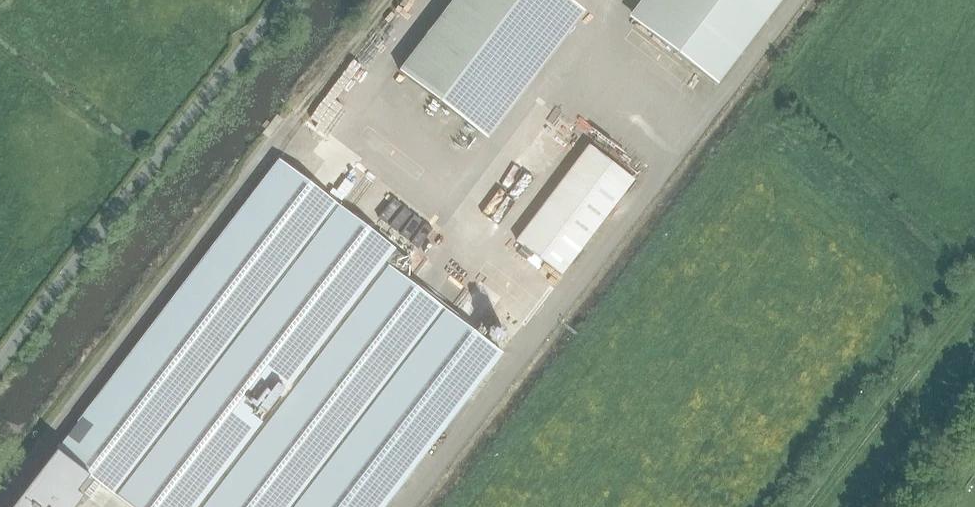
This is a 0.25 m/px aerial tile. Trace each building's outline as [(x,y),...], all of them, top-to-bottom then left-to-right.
[(479,132),(577,5),(570,0),(454,0),(400,71),(479,132)] [(637,23),(717,84),(781,0),(655,0),(637,23)] [(329,89),(307,121),(324,132),(345,100),(329,89)] [(634,180),(589,145),(517,241),(562,275),(634,180)] [(84,496),(77,492),(89,477),(129,506),(382,506),(500,353),(400,277),(410,264),(395,253),(276,162),(207,253),(56,452),(13,506),(76,506),(84,496)] [(387,232),(419,254),(429,240),(397,219),(387,232)] [(509,289),(494,304),(509,320),(524,305),(509,289)]
